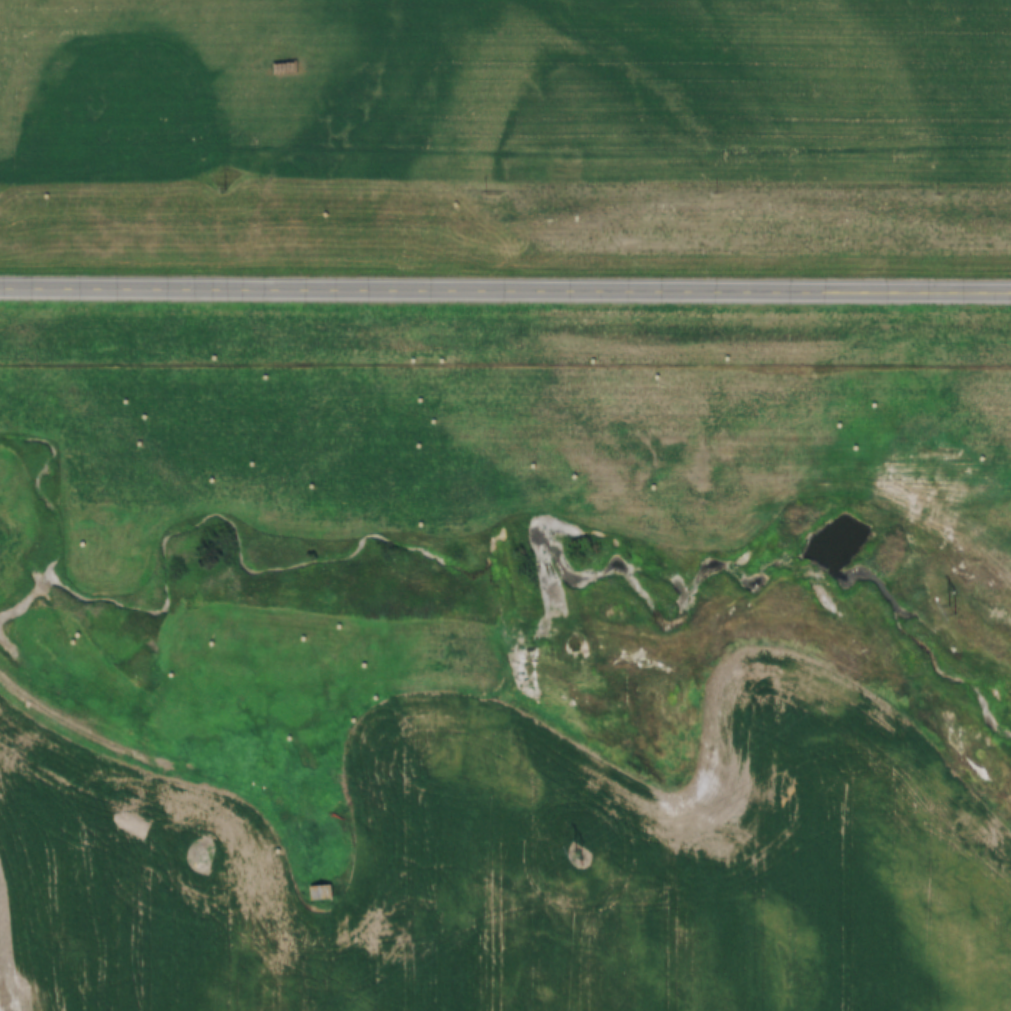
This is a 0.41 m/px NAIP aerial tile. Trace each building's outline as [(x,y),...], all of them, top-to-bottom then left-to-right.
[(331,900),(331,885),(309,885),(309,900),(331,900)]
